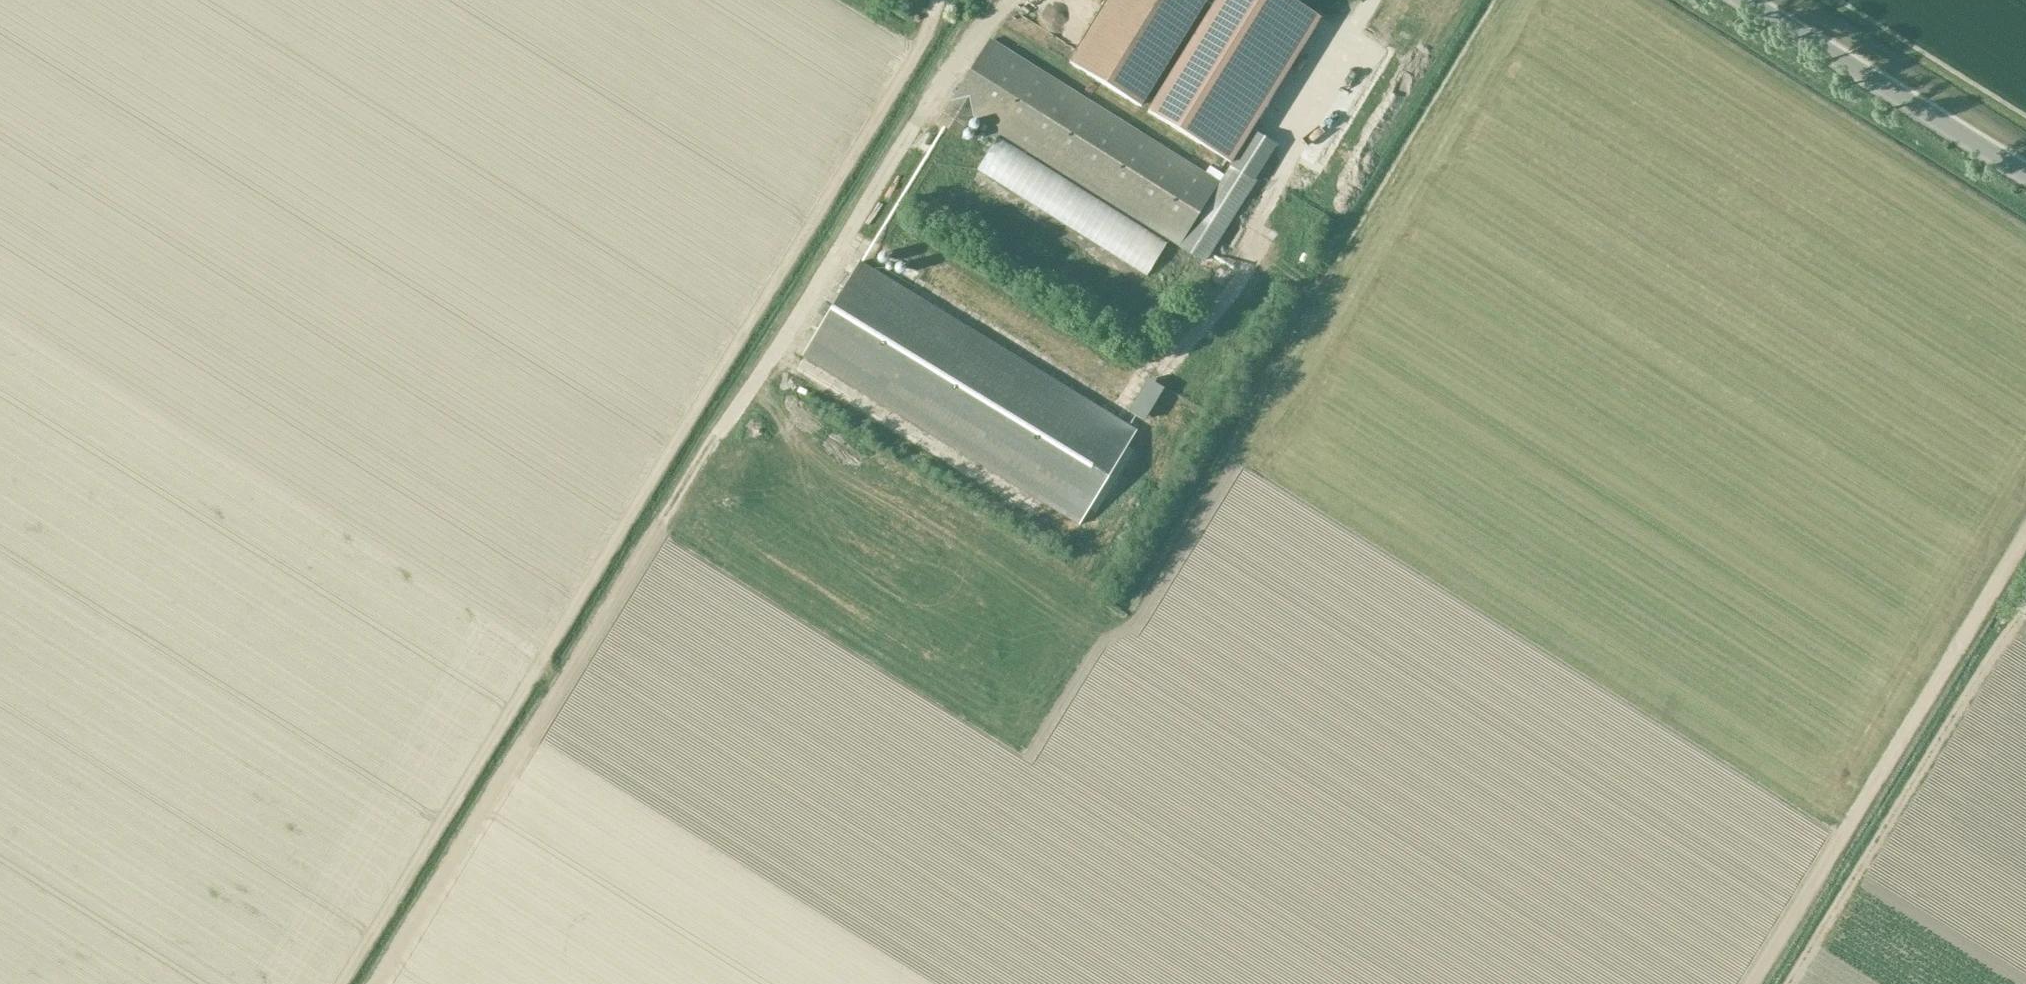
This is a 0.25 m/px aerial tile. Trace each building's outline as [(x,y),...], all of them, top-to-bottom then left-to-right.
[(1072,67),(1136,107),(1200,0),(1201,0),(1113,0),(1072,67)] [(1200,0),(1213,8),(1149,114),(1232,164),(1320,18),(1290,0),(1201,0),(1200,0)] [(1219,186),(990,42),(938,125),(959,138),(971,118),(1204,264),(1255,182),(1253,181),(1275,147),(1252,132),(1219,186)] [(997,139),(977,172),(1146,278),(1167,245),(997,139)] [(801,357),(1078,526),(1088,510),(1094,514),(1132,452),(1126,449),(1136,432),(859,262),(801,357)] [(1139,429),(1160,401),(1148,392),(1127,421),(1139,429)]
